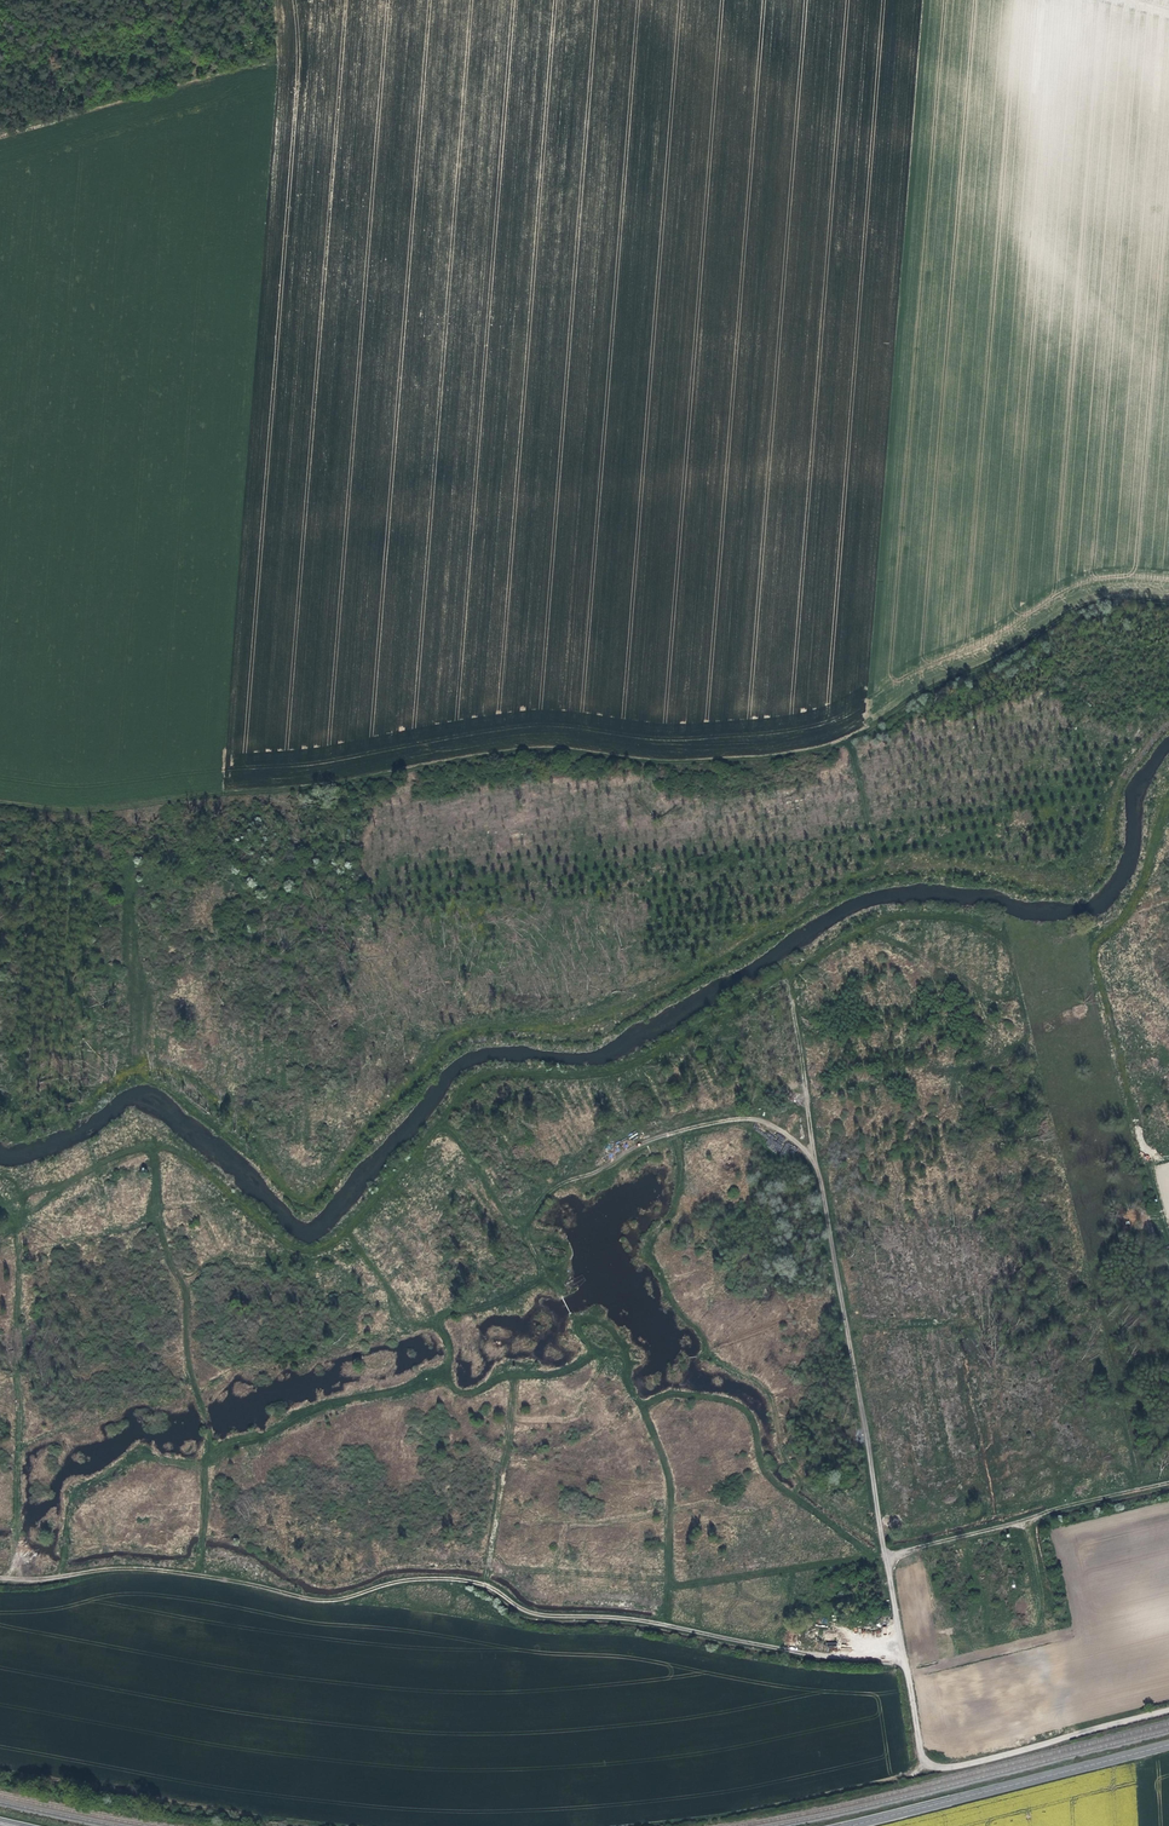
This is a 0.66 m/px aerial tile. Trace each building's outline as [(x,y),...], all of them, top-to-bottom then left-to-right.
[(627,1135),(630,1139),(638,1134),(635,1130),(627,1135)]
